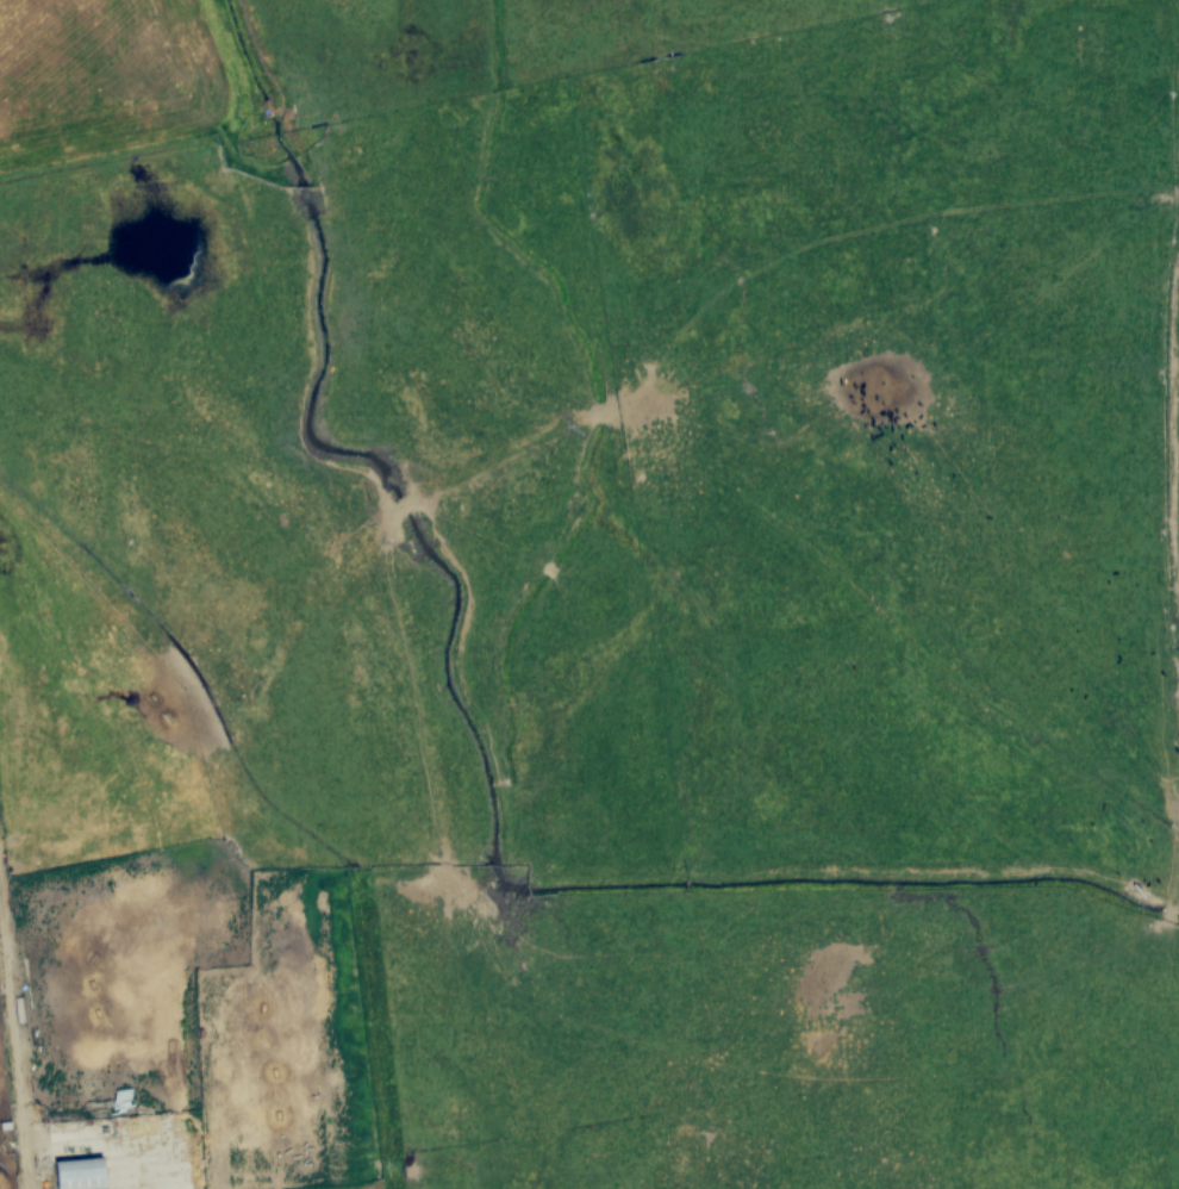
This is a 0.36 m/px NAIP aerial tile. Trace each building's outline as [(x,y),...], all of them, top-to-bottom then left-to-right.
[(55,1188),(108,1188),(107,1158),(54,1160),(55,1188)]
